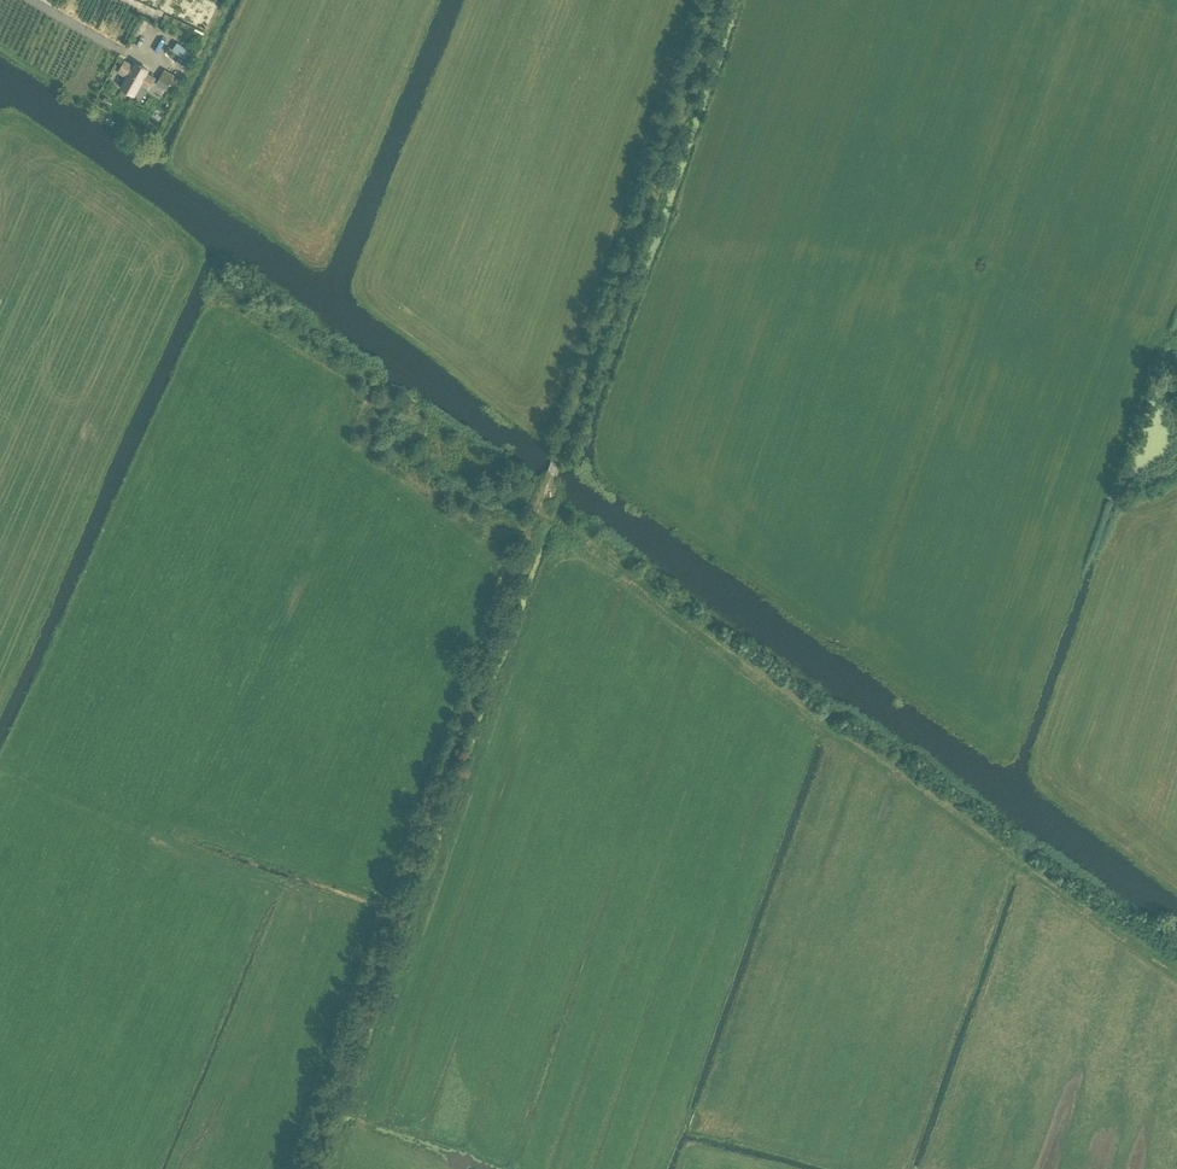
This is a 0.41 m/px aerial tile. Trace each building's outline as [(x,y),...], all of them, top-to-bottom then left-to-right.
[(189,60),(195,52),(178,41),(173,49),(189,60)] [(119,72),(128,77),(121,88),(134,95),(140,84),(149,89),(155,79),(146,74),(148,70),(136,63),(134,67),(125,62),(119,72)] [(163,71),(158,80),(169,86),(174,77),(163,71)]
